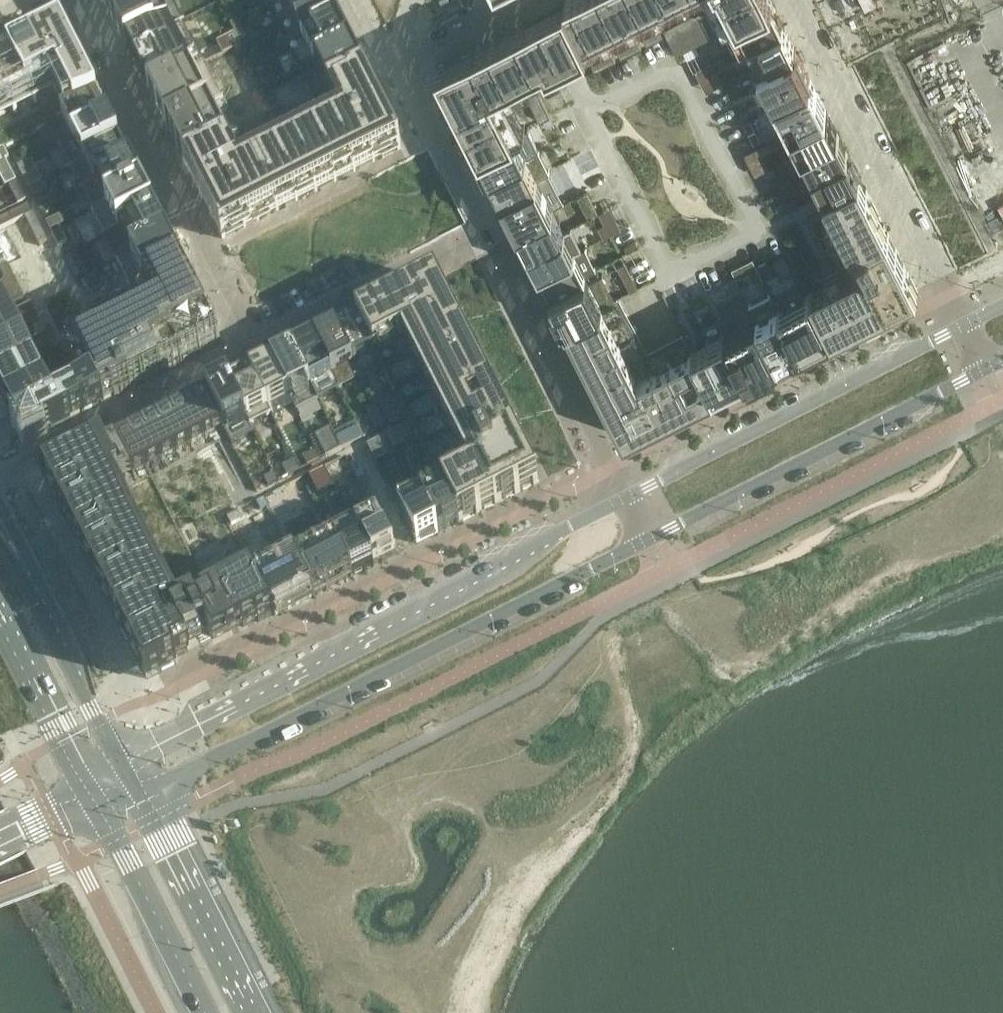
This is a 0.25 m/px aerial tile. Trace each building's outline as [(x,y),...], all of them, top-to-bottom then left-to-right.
[(105,7),(127,49),(169,28),(184,20),(185,20),(184,19),(174,0),(118,0),(105,7)] [(269,4),(280,25),(282,25),(327,2),(326,0),(277,0),(269,4)] [(436,68),(479,153),(515,135),(496,98),(498,97),(494,89),(543,64),(546,70),(587,49),(584,44),(670,0),(570,0),(436,68)] [(736,23),(772,5),(769,0),(725,0),(736,23)] [(834,25),(855,14),(848,0),(821,0),(834,25)] [(327,2),(282,25),(293,46),(337,23),(331,11),(327,2)] [(737,24),(723,31),(734,52),(740,49),(783,27),(772,5),(736,23),(737,24)] [(705,7),(663,28),(676,54),(718,33),(705,7)] [(169,28),(127,49),(148,92),(205,63),(199,51),(184,20),(169,28)] [(293,46),(287,49),(300,74),(350,48),(338,23),(337,23),(293,46)] [(783,27),(740,49),(751,70),(794,48),(783,27)] [(4,147),(63,118),(67,115),(75,111),(98,100),(88,79),(62,28),(0,60),(0,149),(4,147)] [(350,48),(300,74),(313,99),(327,92),(363,74),(350,48)] [(794,48),(751,70),(761,90),(768,86),(774,98),(810,80),(794,48)] [(205,63),(148,92),(166,128),(223,99),(205,63)] [(227,142),(184,164),(185,166),(200,195),(222,239),(225,237),(225,236),(243,227),(244,228),(246,227),(252,224),(257,221),(259,220),(259,219),(275,211),(276,210),(276,211),(278,210),(278,209),(294,201),(295,201),(296,201),(298,200),(297,199),(313,191),(313,192),(315,191),(315,192),(317,191),(316,190),(333,181),(333,182),(334,181),(334,182),(336,181),(336,180),(352,172),(353,171),(354,172),(356,171),(355,170),(371,162),(372,162),(373,162),(375,161),(374,159),(396,148),(398,150),(401,148),(363,74),(327,92),(313,99),(272,119),(242,134),(227,142)] [(810,80),(774,98),(791,130),(826,112),(810,80)] [(223,99),(166,128),(184,164),(227,142),(242,134),(224,99),(223,99)] [(67,115),(63,118),(73,139),(109,121),(105,114),(104,110),(102,109),(102,107),(101,105),(101,104),(98,100),(75,111),(67,115)] [(791,130),(758,147),(762,155),(794,138),(801,152),(837,134),(826,112),(791,130)] [(750,120),(743,124),(748,135),(756,131),(750,120)] [(73,139),(59,146),(70,168),(120,142),(109,121),(73,139)] [(515,135),(479,153),(490,175),(539,150),(528,129),(515,135)] [(756,131),(748,135),(754,146),(761,142),(756,131)] [(837,134),(801,152),(812,173),(848,155),(837,134)] [(120,142),(70,168),(81,189),(131,164),(120,142)] [(0,149),(0,158),(2,162),(5,160),(9,158),(4,147),(0,149)] [(539,150),(490,175),(501,196),(547,173),(550,172),(539,150)] [(812,173),(823,195),(859,177),(858,175),(861,173),(852,155),(849,157),(848,155),(812,173)] [(0,162),(0,171),(9,167),(5,160),(2,162),(0,162)] [(376,172),(388,193),(409,182),(398,161),(376,172)] [(131,164),(81,189),(91,210),(92,211),(141,185),(131,164)] [(0,171),(0,176),(2,180),(13,174),(9,167),(0,171)] [(773,167),(762,172),(766,179),(770,177),(776,174),(773,167)] [(547,173),(501,196),(517,228),(563,204),(547,173)] [(13,174),(2,180),(5,187),(16,181),(13,174)] [(830,209),(810,220),(838,277),(810,291),(831,334),(917,291),(866,191),(859,177),(823,195),(830,209)] [(17,181),(8,186),(18,205),(26,201),(17,181)] [(42,182),(29,189),(33,198),(47,191),(42,182)] [(141,185),(92,211),(104,236),(154,210),(141,185)] [(794,200),(783,205),(787,213),(798,207),(794,200)] [(0,219),(0,230),(33,213),(29,205),(0,219)] [(597,214),(593,206),(584,210),(589,218),(597,214)] [(154,210),(104,236),(117,261),(167,235),(154,210)] [(553,210),(517,228),(528,250),(564,232),(553,210)] [(33,213),(25,217),(40,245),(47,242),(33,213)] [(63,224),(59,216),(46,222),(50,230),(63,224)] [(59,227),(51,231),(58,245),(67,241),(59,227)] [(564,232),(528,250),(539,271),(582,250),(571,228),(564,232)] [(167,235),(119,260),(131,285),(179,260),(167,235)] [(636,243),(626,248),(628,252),(638,247),(636,243)] [(582,250),(539,271),(550,292),(596,269),(585,248),(582,250)] [(63,256),(76,281),(87,276),(75,251),(63,256)] [(154,299),(71,340),(92,380),(71,391),(72,392),(82,412),(103,402),(102,401),(220,341),(179,261),(143,279),(154,299)] [(24,298),(8,266),(0,270),(0,310),(24,298)] [(578,278),(550,293),(566,325),(602,307),(611,302),(598,277),(581,285),(578,278)] [(360,317),(357,319),(375,354),(382,369),(395,395),(407,417),(410,424),(437,478),(442,486),(460,522),(463,520),(465,524),(477,515),(477,513),(482,511),(495,504),(502,501),(504,504),(516,496),(515,494),(520,491),(534,485),(538,482),(520,447),(518,448),(509,431),(512,430),(509,424),(507,425),(504,421),(500,412),(502,411),(499,406),(501,405),(496,391),(493,393),(490,387),(492,386),(487,372),(483,374),(481,369),(482,368),(478,354),(474,355),(471,350),(473,349),(468,335),(465,337),(462,332),(460,333),(460,332),(454,322),(452,317),(454,316),(451,311),(450,311),(447,305),(445,301),(446,301),(443,294),(442,295),(442,294),(439,288),(437,285),(438,284),(435,279),(431,281),(417,288),(412,291),(413,293),(400,299),(399,297),(394,299),(378,308),(374,310),(373,308),(359,313),(361,317),(360,317)] [(802,291),(775,304),(799,351),(831,334),(809,291),(803,294),(802,291)] [(770,293),(748,304),(756,319),(777,361),(782,359),(783,361),(797,352),(797,351),(799,351),(775,304),(770,293)] [(602,307),(566,325),(573,338),(575,343),(582,356),(584,361),(591,374),(593,379),(600,391),(602,396),(609,409),(611,414),(624,439),(671,415),(676,413),(688,407),(693,404),(706,398),(711,395),(713,394),(695,359),(694,360),(661,376),(657,369),(638,378),(602,307)] [(0,313),(0,393),(10,414),(13,418),(24,442),(53,427),(71,418),(82,413),(82,412),(72,392),(55,401),(54,401),(11,315),(8,309),(0,313)] [(357,319),(335,329),(353,365),(361,379),(382,369),(375,354),(357,319)] [(756,319),(724,335),(745,378),(777,361),(756,319)] [(335,329),(314,340),(336,383),(357,372),(335,329)] [(724,335),(691,351),(713,394),(745,378),(724,335)] [(314,340),(292,351),(314,394),(336,383),(314,340)] [(292,351),(271,362),(289,398),(296,412),(316,402),(318,401),(314,394),(292,351)] [(271,362),(250,373),(268,408),(289,398),(271,362)] [(250,373),(228,383),(250,426),(271,415),(268,408),(250,373)] [(228,383),(207,394),(232,444),(254,433),(250,426),(228,383)] [(395,395),(379,403),(390,426),(407,417),(395,395)] [(93,452),(43,477),(145,681),(177,665),(174,659),(189,652),(188,650),(188,649),(185,643),(208,632),(211,638),(212,640),(241,625),(243,627),(257,620),(258,623),(273,615),(253,573),(210,594),(150,477),(195,454),(191,447),(201,442),(217,434),(216,433),(200,402),(190,407),(188,404),(187,405),(189,408),(176,415),(174,411),(172,412),(174,415),(161,422),(159,418),(158,419),(160,423),(147,429),(145,426),(143,426),(145,430),(132,437),(130,433),(129,434),(131,437),(118,444),(116,440),(114,441),(133,479),(112,490),(93,452)] [(374,406),(365,410),(376,432),(385,427),(374,406)] [(355,423),(335,434),(342,448),(363,437),(355,423)] [(331,428),(315,436),(326,457),(342,449),(331,428)] [(398,430),(389,435),(394,446),(403,441),(398,430)] [(379,440),(367,446),(375,462),(387,456),(379,440)] [(294,461),(283,466),(288,475),(299,470),(294,461)] [(324,468),(309,476),(318,495),(334,487),(324,468)] [(413,483),(392,494),(417,543),(438,533),(420,497),(413,483)] [(442,486),(420,497),(438,533),(442,531),(444,534),(459,527),(457,523),(459,522),(460,522),(442,486)] [(349,515),(327,526),(353,576),(366,569),(366,568),(373,565),(373,566),(374,565),(356,530),(349,515)] [(377,519),(356,530),(374,565),(378,563),(379,567),(394,560),(392,556),(394,555),(395,554),(377,519)] [(327,526),(288,546),(313,596),(353,576),(327,526)] [(288,546),(249,566),(253,573),(273,615),(274,616),(313,596),(288,546)]
